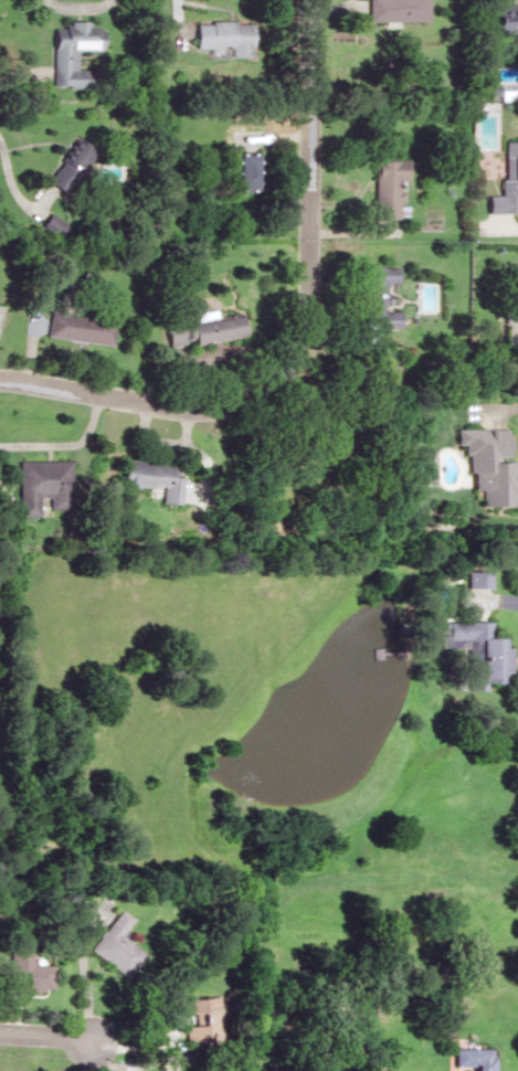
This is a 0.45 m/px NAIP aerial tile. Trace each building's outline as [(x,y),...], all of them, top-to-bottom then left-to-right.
[(364,20),(426,20),(426,0),(364,0),(364,20)] [(517,40),(517,2),(490,3),(491,33),(513,32),(513,40),(517,40)] [(94,50),(94,20),(63,19),(63,35),(50,35),(49,87),(94,88),(94,69),(75,68),(75,49),(94,50)] [(249,21),(190,20),(190,51),(248,52),(249,21)] [(42,180),(59,191),(88,150),(72,139),(42,180)] [(514,211),(514,190),(517,190),(517,139),(497,140),(498,194),(482,195),(482,212),(514,211)] [(230,152),(230,189),(252,189),(252,152),(230,152)] [(368,216),(394,216),(394,201),(397,201),(397,180),(401,180),(401,159),(368,159),(368,216)] [(393,324),(393,309),(380,309),(380,280),(391,280),(391,266),(354,265),(353,323),(393,324)] [(109,344),(112,318),(46,309),(42,335),(109,344)] [(165,347),(241,333),(237,311),(161,324),(165,347)] [(461,491),(473,490),(474,504),(506,504),(506,427),(450,427),(450,442),(461,442),(461,491)] [(15,459),(15,515),(39,515),(39,509),(66,508),(65,458),(15,459)] [(159,487),(157,502),(176,504),(179,475),(169,474),(170,463),(115,458),(113,482),(159,487)] [(443,647),(465,648),(464,681),(504,682),(504,636),(484,636),(484,621),(443,620),(443,647)] [(86,949),(122,975),(140,951),(118,935),(130,917),(116,907),(86,949)] [(48,964),(29,964),(29,946),(7,945),(6,987),(48,989),(48,964)] [(180,997),(181,1022),(184,1022),(184,1039),(209,1038),(208,1023),(218,1023),(217,996),(180,997)] [(450,1066),(470,1065),(470,1070),(490,1070),(490,1047),(450,1047),(450,1066)]
